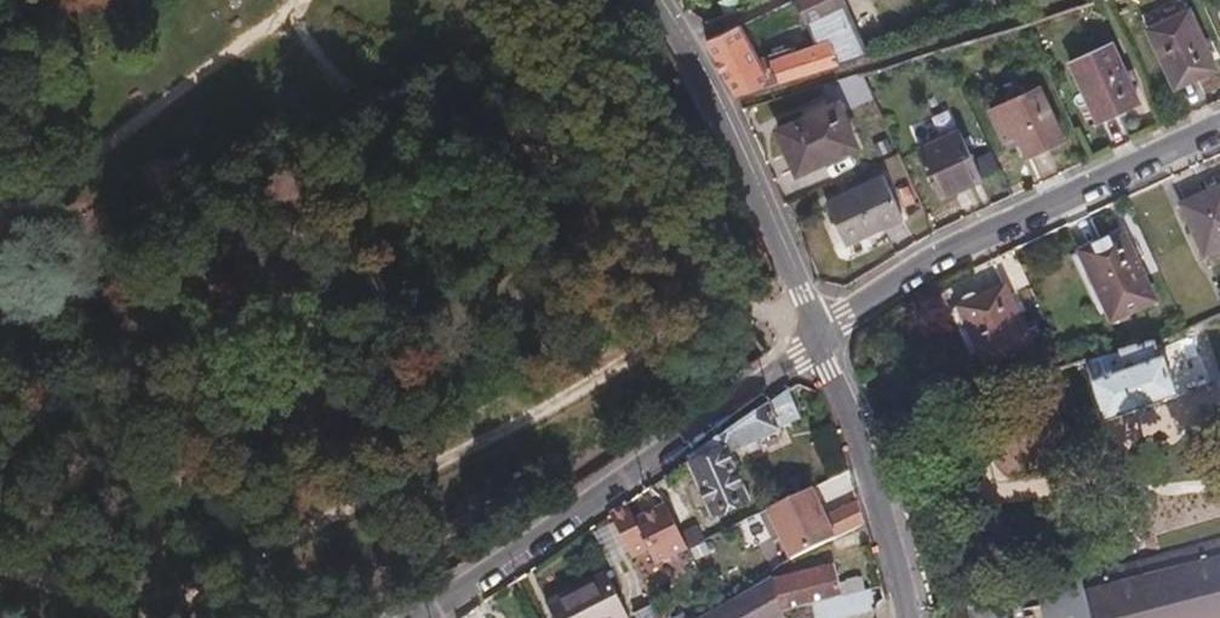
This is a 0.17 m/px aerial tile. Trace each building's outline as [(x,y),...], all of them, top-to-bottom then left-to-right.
[(787,3),(797,26),(807,23),(830,12),(847,4),(845,0),(792,0),(787,3)] [(847,4),(830,12),(853,60),(871,54),(847,4)] [(1148,27),(1178,89),(1217,71),(1187,9),(1148,27)] [(758,58),(740,24),(707,40),(737,96),(839,65),(830,40),(768,61),(765,55),(758,58)] [(1072,61),(1100,122),(1139,105),(1110,43),(1072,61)] [(1006,143),(1021,136),(1024,143),(1031,155),(1063,139),(1040,89),(992,111),(1006,143)] [(777,129),(798,175),(860,145),(839,102),(777,129)] [(919,150),(942,198),(983,179),(961,133),(919,150)] [(1024,143),(1021,136),(1006,143),(1009,150),(1024,143)] [(828,201),(848,243),(903,217),(884,176),(828,201)] [(1184,207),(1207,256),(1219,250),(1219,190),(1184,207)] [(1082,254),(1114,322),(1156,302),(1123,233),(1082,254)] [(962,308),(989,365),(1031,345),(1005,288),(962,308)] [(1163,360),(1156,342),(1086,361),(1097,395),(1107,422),(1180,397),(1167,358),(1163,360)] [(770,403),(781,427),(800,417),(789,389),(770,403)] [(770,403),(690,459),(716,516),(746,502),(725,455),(782,429),(781,427),(770,403)] [(768,513),(789,557),(835,537),(812,491),(768,513)] [(636,522),(626,504),(611,516),(640,574),(688,549),(666,506),(636,522)] [(1092,617),(1219,617),(1219,545),(1170,558),(1154,562),(1145,564),(1083,581),(1092,617)] [(815,603),(843,595),(839,581),(834,564),(775,579),(772,580),(783,611),(815,603)] [(545,603),(554,617),(629,617),(606,573),(545,603)] [(839,581),(843,595),(866,590),(862,576),(839,581)] [(783,611),(772,580),(719,610),(704,617),(785,617),(783,611)] [(1083,581),(1036,591),(1043,617),(1092,617),(1083,581)] [(815,603),(816,617),(823,617),(871,610),(874,587),(866,590),(843,595),(815,603)] [(933,610),(934,617),(968,617),(967,609),(966,605),(933,610)]
